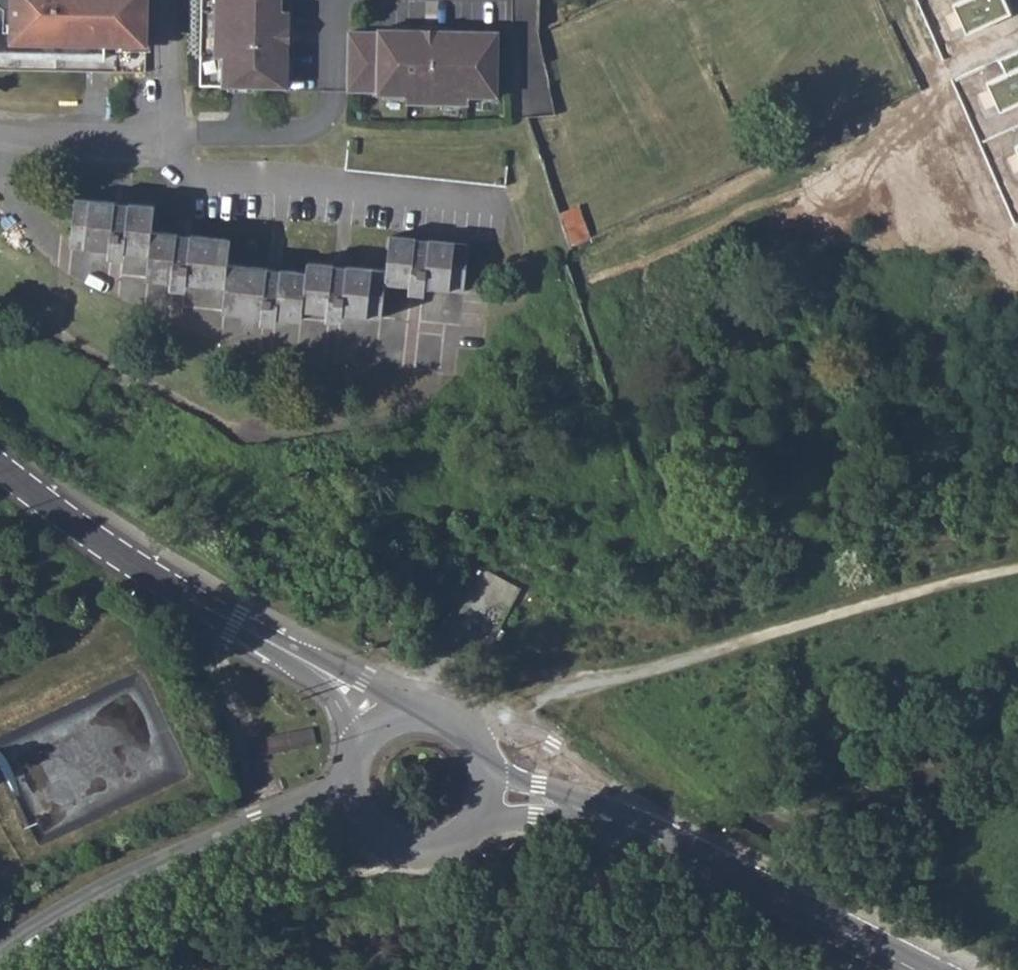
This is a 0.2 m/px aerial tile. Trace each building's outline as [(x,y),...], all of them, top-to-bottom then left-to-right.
[(134,72),(138,0),(0,0),(0,66),(134,72)] [(208,54),(216,54),(215,88),(284,88),(284,54),(277,54),(277,44),(277,29),(285,29),(285,13),(277,13),(277,0),(208,0),(208,54)] [(965,34),(1012,14),(1006,0),(963,0),(952,4),(965,34)] [(277,44),(284,44),(285,29),(277,29),(277,44)] [(375,33),(345,32),(345,91),(374,92),(374,94),(404,94),(404,102),(465,102),(465,95),(494,95),(495,31),(448,31),(448,39),(421,38),(409,38),(409,30),(375,30),(375,33)] [(421,30),(421,38),(448,39),(448,31),(421,30)] [(1017,70),(1017,51),(999,59),(1006,75),(1017,70)] [(999,113),(1017,105),(1017,70),(1006,75),(986,84),(999,113)] [(227,262),(229,238),(151,231),(153,206),(75,200),(71,247),(150,254),(148,279),(224,285),(222,310),(300,316),(301,309),(381,316),(384,285),(407,287),(406,297),(425,299),(425,291),(452,293),(456,243),(392,237),(389,265),(306,258),(305,269),(227,262)] [(485,645),(519,583),(479,562),(446,624),(485,645)]
